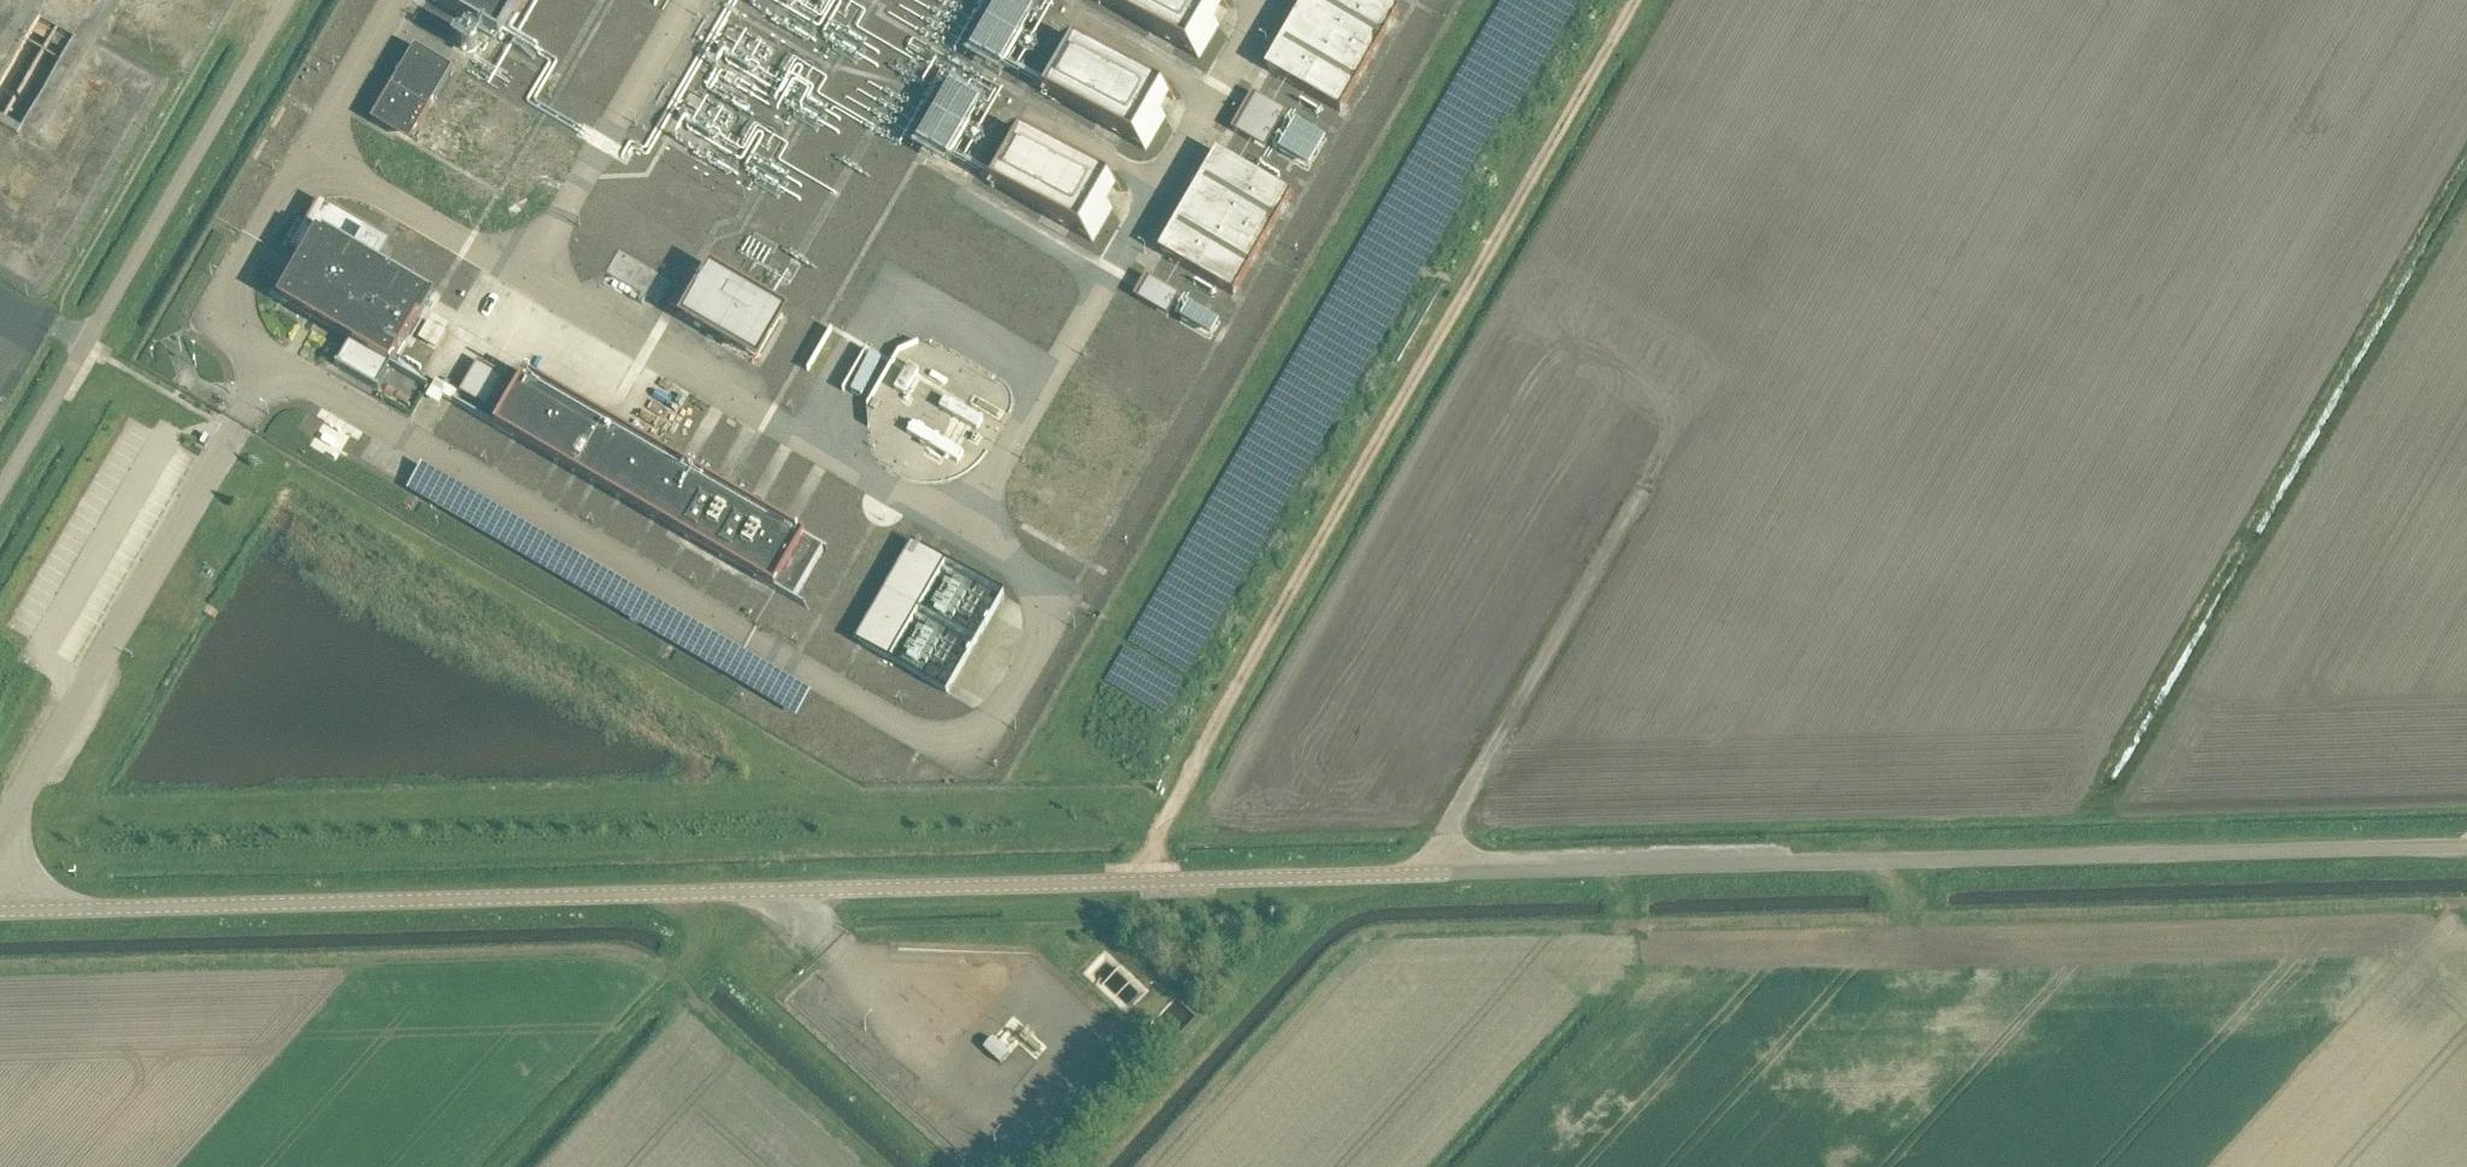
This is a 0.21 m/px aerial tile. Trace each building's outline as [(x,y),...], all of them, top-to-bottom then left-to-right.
[(428,3),(499,45),(526,0),(430,0),(428,3)] [(1003,72),(1033,7),(1017,0),(994,0),(968,56),(1003,72)] [(1199,63),(1229,11),(1210,0),(1098,0),(1097,2),(1094,0),(1090,0),(1199,63)] [(1399,16),(1371,0),(1313,0),(1269,75),(1340,117),(1399,16)] [(1059,37),(1072,45),(1044,93),(1030,85),(1029,87),(1146,155),(1176,103),(1060,35),(1059,37)] [(453,72),(415,51),(371,125),(410,146),(431,108),(432,109),(453,72)] [(913,146),(948,165),(983,101),(948,82),(913,146)] [(1253,94),(1232,130),(1265,149),(1287,113),(1253,94)] [(1295,124),(1277,152),(1308,171),(1326,143),(1295,124)] [(1123,195),(1006,127),(1005,129),(1019,136),(990,185),(977,177),(976,179),(1092,247),(1123,195)] [(1234,300),(1292,199),(1221,158),(1162,259),(1234,300)] [(298,270),(277,305),(390,372),(419,322),(422,324),(435,302),(363,260),(376,238),(321,206),(293,253),(304,260),(298,270)] [(789,315),(710,269),(678,322),(759,368),(789,315)] [(1147,279),(1136,298),(1167,316),(1178,297),(1147,279)] [(904,395),(922,373),(903,356),(884,378),(904,395)] [(462,398),(499,412),(512,380),(475,365),(462,398)] [(824,553),(526,378),(495,431),(793,605),(824,553)] [(912,548),(856,644),(889,663),(945,568),(912,548)] [(1000,1068),(1010,1057),(993,1042),(984,1053),(1000,1068)]
